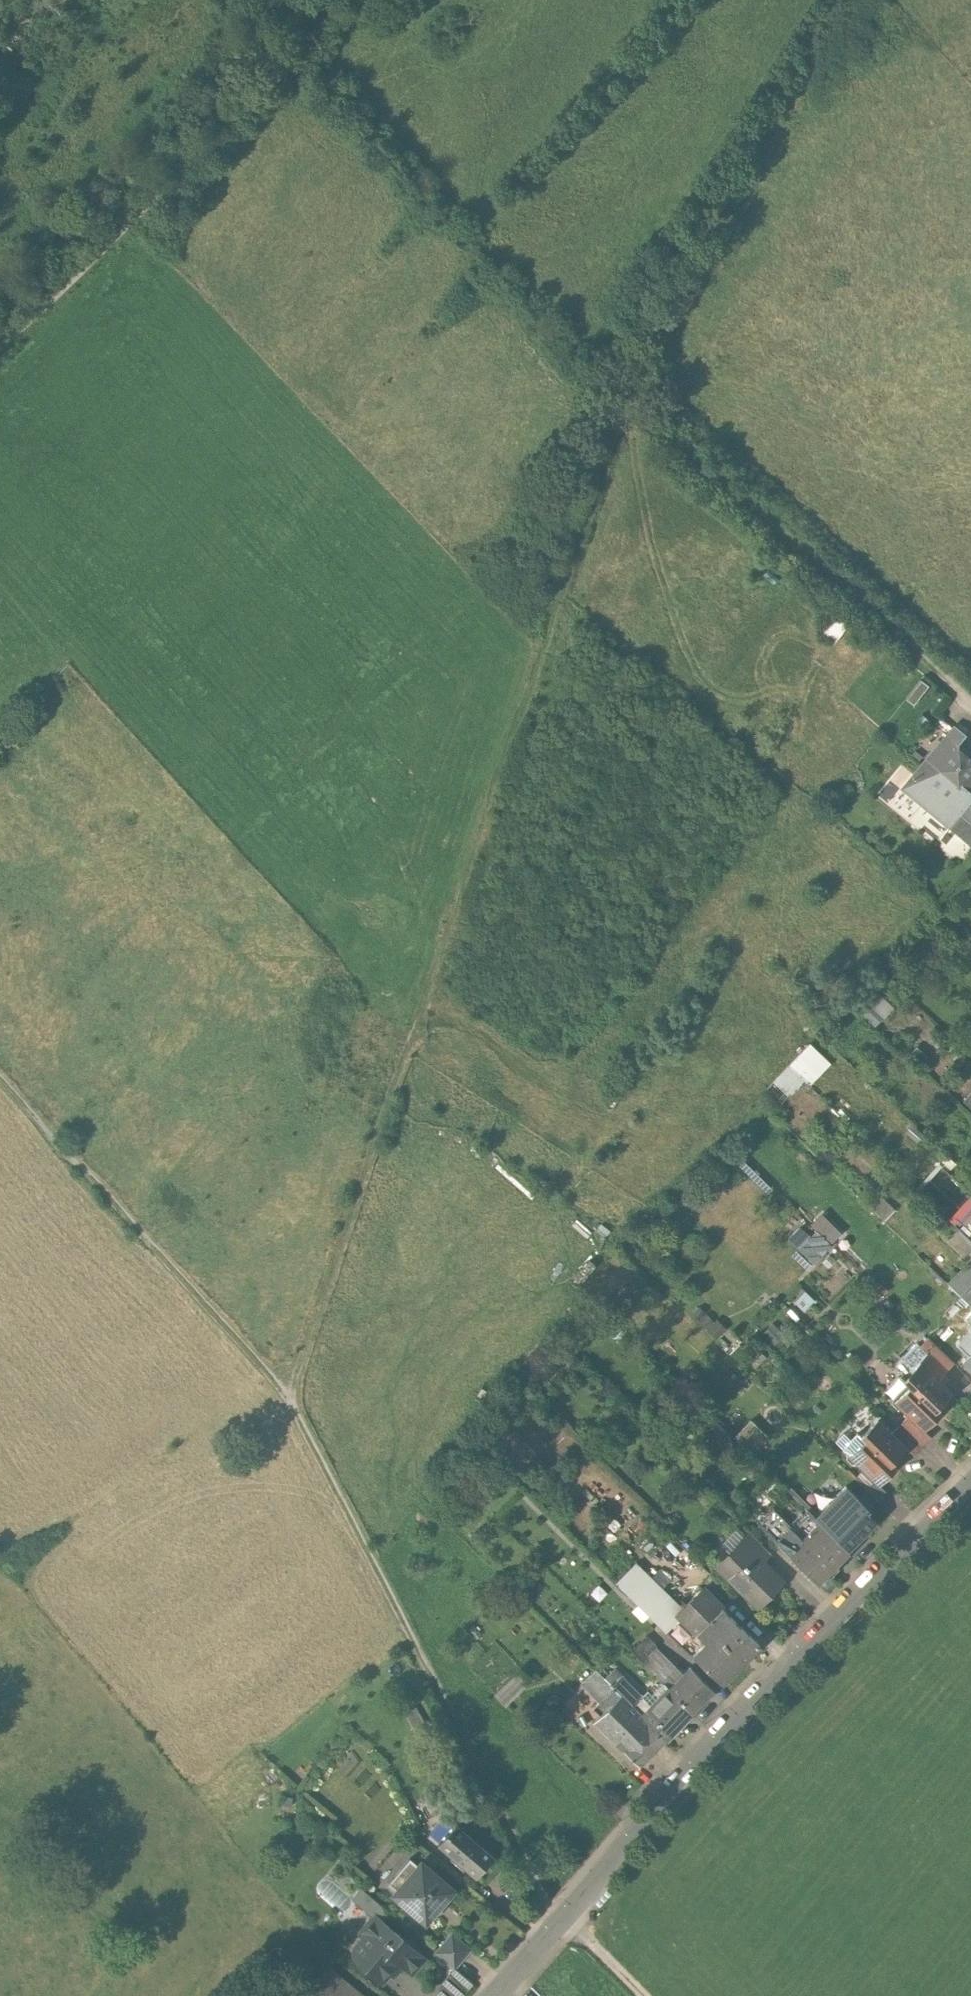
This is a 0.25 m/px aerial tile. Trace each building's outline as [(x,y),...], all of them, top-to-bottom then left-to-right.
[(928,686),(921,681),(907,699),(914,704),(928,686)] [(925,758),(957,785),(959,783),(970,793),(970,754),(960,744),(966,736),(952,725),(925,758)] [(925,758),(900,788),(946,826),(970,797),(970,796),(970,793),(959,783),(957,785),(925,758)] [(970,797),(946,826),(970,848),(970,797)] [(855,1008),(874,1027),(883,1018),(863,999),(855,1008)] [(811,1041),(791,1062),(806,1076),(813,1083),(832,1062),(811,1041)] [(926,1057),(916,1047),(909,1055),(919,1065),(926,1057)] [(783,1100),(806,1076),(791,1062),(769,1086),(783,1100)] [(931,1202),(953,1181),(933,1160),(911,1182),(931,1202)] [(959,1229),(970,1241),(970,1217),(959,1229)] [(959,1229),(948,1241),(969,1261),(970,1258),(970,1241),(959,1229)] [(831,1245),(818,1232),(800,1249),(814,1263),(831,1245)] [(946,1284),(970,1308),(970,1258),(969,1261),(946,1284)] [(955,1363),(928,1337),(920,1345),(930,1355),(946,1371),(955,1363)] [(907,1379),(911,1384),(935,1408),(951,1391),(939,1379),(946,1371),(930,1355),(907,1379)] [(963,1372),(970,1381),(970,1364),(963,1372)] [(939,1412),(935,1408),(911,1384),(895,1400),(910,1416),(923,1429),(939,1412)] [(931,1437),(923,1429),(910,1416),(892,1433),(905,1446),(914,1455),(931,1437)] [(860,1434),(865,1439),(889,1463),(905,1446),(892,1433),(876,1418),(860,1434)] [(894,1468),(889,1463),(865,1439),(850,1455),(863,1468),(879,1484),(894,1468)] [(863,1468),(855,1477),(866,1487),(879,1500),(887,1492),(879,1484),(863,1468)] [(857,1497),(866,1487),(855,1477),(849,1471),(840,1480),(847,1487),(857,1497)] [(815,1521),(819,1524),(847,1551),(874,1523),(864,1513),(869,1508),(857,1497),(847,1487),(815,1521)] [(847,1551),(819,1524),(802,1542),(789,1530),(779,1541),(820,1580),(847,1551)] [(748,1536),(717,1567),(757,1606),(781,1581),(761,1561),(767,1554),(748,1536)] [(678,1614),(682,1609),(638,1565),(618,1584),(665,1631),(680,1617),(678,1614)] [(721,1610),(702,1590),(682,1609),(678,1614),(680,1617),(697,1633),(721,1610)] [(697,1633),(707,1643),(695,1656),(722,1683),(758,1647),(721,1610),(697,1633)] [(632,1650),(643,1661),(656,1648),(658,1646),(647,1635),(632,1650)] [(669,1687),(682,1673),(656,1648),(643,1661),(669,1687)] [(714,1690),(689,1666),(682,1673),(669,1687),(693,1711),(714,1690)] [(523,1667),(496,1692),(506,1703),(533,1677),(523,1667)] [(615,1688),(622,1695),(641,1715),(651,1705),(613,1668),(604,1678),(615,1688)] [(599,1704),(615,1688),(604,1678),(596,1669),(580,1685),(599,1704)] [(693,1711),(669,1687),(651,1705),(641,1715),(666,1739),(693,1711)] [(666,1739),(641,1715),(622,1695),(596,1721),(640,1765),(666,1739)] [(496,1854),(458,1821),(439,1843),(477,1876),(496,1854)] [(458,1889),(423,1858),(393,1892),(428,1923),(458,1889)] [(337,1877),(323,1885),(335,1909),(350,1902),(337,1877)] [(428,1958),(376,1912),(359,1932),(368,1939),(354,1956),(382,1981),(390,1973),(393,1970),(397,1974),(404,1966),(413,1974),(428,1958)] [(471,1948),(453,1933),(437,1951),(455,1967),(471,1948)] [(306,1995),(364,1995),(329,1967),(306,1995)] [(473,1984),(456,1969),(435,1993),(439,1995),(463,1995),(473,1984)]
